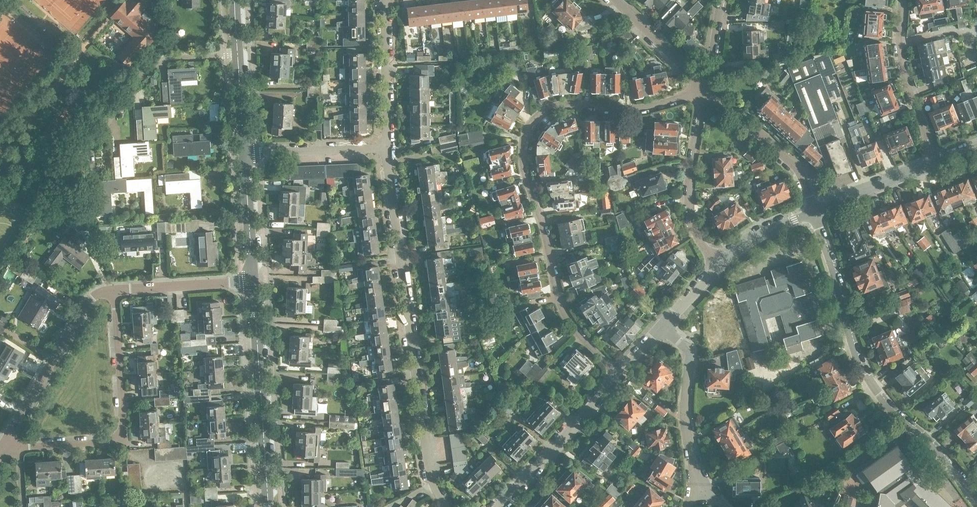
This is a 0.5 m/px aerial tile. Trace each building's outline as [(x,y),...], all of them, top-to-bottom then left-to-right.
[(169,21),(158,12),(153,18),(144,10),(152,0),(127,0),(125,2),(115,13),(140,34),(136,38),(138,40),(133,47),(130,45),(120,58),(129,66),(130,66),(169,21)] [(267,15),(285,16),(285,9),(287,9),(289,8),(289,7),(290,7),(291,5),(291,3),(291,1),(290,1),(290,0),(270,0),(269,3),(268,3),(267,15)] [(364,0),(357,0),(336,0),(336,5),(345,6),(348,5),(349,13),(362,13),(364,13),(364,0)] [(474,17),(472,0),(467,0),(461,1),(463,19),(474,17)] [(485,16),(483,0),(472,0),(474,17),(485,16)] [(485,16),(496,15),(494,0),(483,0),(485,16)] [(507,13),(505,0),(494,0),(496,15),(507,13)] [(507,13),(517,12),(516,0),(505,0),(507,13)] [(517,12),(528,11),(527,0),(516,0),(517,12)] [(575,6),(569,0),(564,0),(563,0),(556,0),(552,5),(556,9),(553,12),(559,17),(557,19),(561,22),(575,6)] [(766,16),(768,3),(763,2),(753,1),(747,0),(745,13),(766,16)] [(930,0),(918,0),(919,5),(916,6),(915,8),(916,12),(918,14),(920,13),(920,14),(932,12),(930,0)] [(932,12),(945,9),(943,0),(930,0),(932,12)] [(960,0),(948,0),(949,9),(961,6),(960,0)] [(450,2),(452,20),(463,19),(461,1),(450,2)] [(439,3),(442,21),(452,20),(450,2),(439,3)] [(661,18),(670,27),(675,22),(681,28),(690,19),(684,13),(686,11),(676,2),(661,18)] [(431,23),(442,21),(439,3),(429,5),(431,23)] [(418,6),(420,24),(431,23),(429,5),(418,6)] [(691,9),(695,14),(700,9),(696,5),(691,9)] [(409,25),(420,24),(418,6),(407,7),(409,25)] [(575,6),(561,22),(565,26),(566,24),(572,30),(574,27),(577,30),(593,27),(595,25),(585,16),(585,15),(575,6)] [(962,7),(956,8),(959,22),(964,21),(962,7)] [(863,23),(882,24),(882,19),(885,19),(886,13),(883,13),(883,12),(864,11),(863,23)] [(362,13),(349,13),(349,20),(345,20),(337,22),(337,26),(349,26),(364,26),(364,13),(362,13)] [(289,16),(267,15),(267,28),(269,28),(268,34),(288,35),(289,29),(284,28),(284,21),(289,21),(289,16)] [(935,27),(934,20),(933,17),(927,18),(929,28),(935,27)] [(934,20),(935,27),(949,24),(948,17),(934,20)] [(882,24),(863,23),(863,25),(856,24),(856,20),(850,19),(849,29),(863,29),(863,36),(881,37),(881,35),(884,35),(885,30),(882,30),(882,24)] [(959,22),(960,29),(976,25),(976,19),(959,22)] [(680,47),(693,59),(696,62),(699,58),(697,55),(703,49),(691,36),(693,34),(695,23),(692,20),(680,31),(688,39),(680,47)] [(364,26),(349,26),(349,39),(352,39),(352,45),(359,44),(359,39),(364,39),(364,26)] [(788,40),(802,42),(804,28),(790,26),(788,40)] [(742,31),(743,45),(759,43),(759,37),(764,36),(763,32),(759,31),(759,30),(742,31)] [(623,32),(611,34),(612,40),(624,38),(623,32)] [(922,57),(947,51),(944,38),(919,44),(922,57)] [(319,56),(320,43),(307,42),(306,56),(319,56)] [(864,57),(883,55),(883,53),(886,53),(885,47),(882,48),(881,42),(863,45),(864,57)] [(746,44),(743,45),(744,57),(768,56),(767,49),(764,49),(764,43),(759,43),(746,44)] [(583,46),(584,57),(584,59),(594,58),(593,45),(583,46)] [(294,66),(295,49),(280,48),(280,53),(271,53),(271,65),(289,66),(294,66)] [(337,68),(365,67),(365,54),(359,54),(359,48),(346,48),(347,55),(349,55),(350,62),(346,62),(337,63),(337,68)] [(785,51),(772,53),(773,61),(786,58),(785,51)] [(814,57),(839,121),(849,117),(832,74),(836,72),(828,51),(814,57)] [(947,51),(922,57),(925,69),(945,65),(943,56),(948,55),(947,51)] [(866,69),(885,67),(885,65),(888,65),(887,59),(884,60),(883,55),(864,57),(866,69)] [(838,121),(839,121),(814,57),(788,67),(793,80),(795,86),(818,144),(817,144),(818,146),(819,146),(818,146),(824,143),(837,175),(852,169),(840,138),(844,136),(838,121)] [(519,58),(502,62),(506,73),(522,69),(519,58)] [(550,79),(549,75),(537,78),(533,66),(527,68),(526,64),(525,64),(530,84),(535,82),(536,86),(531,87),(534,98),(540,97),(541,98),(547,96),(548,94),(548,93),(552,93),(551,89),(550,79)] [(289,66),(271,65),(270,78),(288,79),(289,66)] [(653,76),(644,77),(647,93),(656,91),(656,88),(665,86),(663,77),(666,77),(665,72),(661,72),(660,65),(653,67),(655,74),(652,74),(653,76)] [(945,65),(925,69),(928,82),(942,79),(942,78),(948,76),(946,65),(945,65)] [(428,66),(415,66),(415,75),(411,75),(411,88),(428,87),(428,66)] [(967,79),(976,75),(976,66),(963,71),(965,80),(967,79)] [(171,105),(171,104),(182,104),(181,80),(197,79),(196,68),(194,68),(194,67),(190,67),(190,68),(168,69),(169,82),(162,83),(164,105),(167,105),(171,105)] [(365,67),(337,68),(337,72),(346,73),(350,73),(350,80),(365,80),(365,67)] [(885,67),(866,69),(868,82),(887,79),(886,77),(890,77),(889,71),(886,72),(885,67)] [(551,89),(552,93),(553,94),(560,93),(561,92),(561,91),(565,91),(565,90),(565,88),(565,73),(565,68),(548,71),(549,75),(550,79),(551,89)] [(565,90),(565,91),(568,90),(568,91),(569,93),(576,93),(577,91),(581,73),(571,73),(570,68),(565,68),(565,73),(565,88),(565,90)] [(618,93),(619,91),(619,73),(619,69),(605,69),(605,74),(605,91),(609,91),(610,93),(618,93)] [(790,76),(784,71),(775,80),(781,85),(790,76)] [(948,76),(951,83),(963,78),(960,71),(948,76)] [(605,91),(605,74),(591,74),(591,92),(593,93),(600,93),(601,91),(605,91)] [(648,95),(647,93),(644,77),(630,80),(634,98),(635,99),(641,98),(643,97),(642,96),(648,95)] [(962,81),(966,91),(976,117),(976,116),(976,97),(975,98),(969,83),(968,83),(967,79),(965,80),(962,81)] [(346,93),(350,93),(366,93),(365,80),(350,80),(350,87),(346,88),(338,90),(338,94),(346,93)] [(791,92),(795,86),(793,80),(786,88),(791,92)] [(504,90),(508,94),(499,105),(514,116),(516,113),(520,112),(523,107),(523,105),(513,97),(518,91),(509,84),(504,90)] [(875,103),(894,96),(891,91),(894,90),(892,84),(889,86),(889,84),(871,91),(873,98),(866,101),(863,102),(865,108),(869,107),(876,104),(875,103)] [(428,100),(428,87),(411,88),(411,101),(428,100)] [(766,120),(779,105),(782,102),(766,87),(760,94),(767,100),(757,111),(766,120)] [(966,91),(960,93),(963,102),(958,104),(965,121),(967,122),(971,121),(971,119),(976,117),(966,91)] [(935,92),(930,94),(934,105),(936,110),(930,113),(937,131),(938,130),(940,136),(946,133),(944,128),(948,126),(936,95),(935,92)] [(346,106),(351,106),(366,106),(366,93),(350,93),(346,93),(346,106)] [(936,95),(948,126),(953,124),(954,127),(960,125),(959,122),(960,122),(953,104),(947,106),(942,93),(936,95)] [(875,103),(876,104),(880,115),(898,108),(898,106),(900,105),(898,100),(896,101),(894,96),(875,103)] [(428,100),(411,101),(411,113),(428,112),(428,100)] [(860,116),(867,113),(865,108),(863,102),(855,105),(860,116)] [(275,103),(274,115),(292,116),(293,104),(275,103)] [(167,105),(164,105),(163,105),(163,106),(143,107),(143,120),(136,120),(138,142),(137,142),(137,143),(142,143),(142,142),(144,142),(144,141),(144,140),(157,139),(156,116),(172,116),(171,105),(167,105)] [(514,116),(499,105),(499,106),(492,120),(508,128),(509,128),(513,121),(512,119),(514,116)] [(775,127),(788,113),(779,105),(766,120),(775,127)] [(339,119),(366,119),(366,106),(351,106),(351,113),(339,115),(339,119)] [(890,121),(902,116),(899,110),(888,115),(889,119),(890,121)] [(411,126),(428,125),(428,112),(411,113),(411,126)] [(784,135),(797,120),(788,113),(775,127),(784,135)] [(274,115),(274,127),(273,127),(272,135),(281,135),(282,128),(291,129),(292,116),(274,115)] [(366,132),(366,119),(339,119),(339,124),(351,125),(351,132),(366,132)] [(559,141),(560,142),(563,138),(561,132),(576,128),(573,119),(564,122),(564,121),(562,119),(556,122),(555,123),(552,124),(545,131),(559,141)] [(599,147),(599,120),(586,120),(585,121),(585,144),(593,144),(593,147),(599,147)] [(612,120),(599,120),(599,147),(606,147),(606,144),(613,144),(613,122),(612,120)] [(793,143),(806,128),(797,120),(784,135),(793,143)] [(646,129),(646,136),(678,139),(679,135),(681,133),(681,126),(680,124),(655,122),(655,130),(646,129)] [(862,122),(857,124),(861,135),(871,162),(882,158),(876,141),(870,143),(862,122)] [(857,124),(852,126),(854,130),(853,130),(855,134),(853,135),(851,138),(856,149),(855,149),(861,166),(871,162),(861,135),(857,124)] [(428,125),(411,126),(411,144),(418,143),(418,138),(428,138),(428,125)] [(905,126),(894,131),(901,148),(906,146),(907,150),(913,148),(911,144),(912,144),(905,126)] [(810,142),(811,144),(815,140),(810,136),(812,134),(808,130),(806,128),(793,143),(797,146),(795,149),(800,154),(810,142)] [(465,146),(470,145),(471,148),(485,144),(481,130),(458,135),(459,141),(458,141),(460,150),(465,149),(465,146)] [(559,141),(545,131),(542,132),(539,137),(539,139),(540,139),(537,143),(550,151),(552,153),(556,147),(559,150),(562,144),(560,142),(559,141)] [(894,131),(882,135),(889,153),(891,152),(892,156),(897,154),(896,150),(901,148),(894,131)] [(455,140),(455,133),(439,137),(440,143),(440,144),(455,140)] [(213,146),(212,134),(200,135),(201,141),(193,142),(193,135),(173,136),(174,156),(187,155),(187,156),(197,156),(197,154),(210,154),(210,146),(213,146)] [(630,143),(630,134),(619,134),(619,143),(630,143)] [(677,154),(680,152),(680,144),(678,142),(678,139),(646,136),(645,144),(645,151),(677,154)] [(142,143),(137,143),(120,144),(120,157),(114,158),(115,179),(115,180),(120,180),(120,179),(123,179),(123,177),(134,176),(133,154),(149,153),(148,141),(144,141),(144,142),(142,142),(142,143)] [(458,149),(456,141),(440,144),(440,143),(431,145),(434,154),(441,152),(442,153),(458,149)] [(815,147),(811,144),(810,142),(800,154),(816,167),(818,167),(821,164),(821,162),(818,159),(821,155),(818,152),(820,150),(819,146),(818,146),(817,144),(815,147)] [(540,173),(549,172),(547,154),(550,151),(537,143),(537,151),(537,154),(536,156),(536,164),(537,164),(538,164),(540,173)] [(493,163),(507,160),(509,159),(508,154),(510,154),(511,152),(511,146),(510,145),(489,150),(489,151),(486,152),(485,153),(486,158),(488,158),(491,158),(493,163)] [(757,157),(749,149),(743,155),(752,163),(757,157)] [(714,172),(732,171),(731,157),(713,158),(714,172)] [(463,162),(465,169),(474,167),(473,160),(463,162)] [(507,160),(493,163),(489,164),(491,170),(487,171),(489,178),(493,177),(493,178),(510,174),(512,171),(510,164),(508,163),(507,160)] [(48,182),(57,168),(47,161),(38,175),(48,182)] [(632,161),(620,164),(622,174),(635,170),(632,161)] [(582,169),(575,162),(574,162),(572,162),(570,164),(570,166),(571,167),(571,166),(580,175),(582,175),(582,169)] [(606,180),(619,176),(619,163),(603,166),(606,180)] [(419,180),(448,176),(447,171),(434,171),(433,164),(417,166),(419,180)] [(569,175),(580,175),(571,166),(571,167),(565,174),(565,176),(569,175)] [(201,201),(200,180),(199,172),(196,170),(186,171),(187,174),(184,174),(157,176),(158,186),(165,185),(166,195),(189,194),(191,210),(202,209),(201,206),(203,206),(203,201),(201,201)] [(732,171),(714,172),(715,186),(733,184),(732,171)] [(607,182),(609,189),(610,191),(622,188),(621,184),(628,182),(627,181),(638,177),(636,172),(626,175),(625,174),(619,176),(606,180),(607,182)] [(643,194),(665,187),(660,173),(632,182),(634,188),(637,187),(639,194),(643,193),(643,194)] [(342,191),(370,187),(369,174),(360,176),(353,176),(353,177),(354,183),(349,184),(349,185),(342,187),(342,191)] [(436,191),(435,184),(448,181),(448,180),(454,179),(454,175),(448,176),(419,180),(421,193),(436,191)] [(125,181),(125,179),(123,179),(120,179),(120,180),(115,180),(98,181),(98,193),(91,194),(92,216),(95,216),(95,217),(99,217),(99,216),(112,215),(111,191),(144,189),(145,197),(146,215),(152,215),(150,179),(125,181)] [(554,195),(575,193),(574,186),(572,187),(571,179),(547,183),(546,183),(546,184),(549,190),(551,192),(551,194),(553,196),(554,195)] [(769,179),(757,184),(759,190),(758,190),(765,207),(778,202),(771,185),(769,179)] [(771,185),(778,202),(791,197),(784,179),(771,185)] [(976,201),(968,180),(962,183),(961,182),(958,183),(958,184),(956,185),(965,205),(976,201)] [(501,204),(520,198),(516,186),(514,185),(497,190),(492,192),(492,193),(494,199),(495,200),(499,199),(501,204)] [(956,185),(946,189),(953,209),(965,205),(956,185)] [(370,187),(342,191),(343,195),(350,195),(350,196),(356,195),(357,202),(372,200),(370,187)] [(953,209),(946,189),(944,190),(943,189),(940,190),(940,191),(934,193),(942,215),(954,210),(953,209)] [(423,206),(438,203),(443,203),(442,190),(436,191),(421,193),(423,206)] [(281,191),(280,204),(298,205),(299,192),(281,191)] [(575,193),(554,195),(555,198),(554,201),(555,208),(558,209),(579,207),(578,200),(580,200),(580,193),(575,193)] [(918,200),(924,217),(935,212),(929,195),(923,198),(922,197),(919,198),(919,199),(918,200)] [(718,196),(714,199),(708,205),(712,209),(717,203),(721,201),(718,196)] [(520,198),(501,204),(505,216),(508,215),(510,221),(523,217),(521,212),(522,211),(523,209),(520,198)] [(346,217),(374,213),(372,200),(357,202),(358,209),(346,212),(346,217)] [(925,219),(924,217),(918,200),(916,200),(915,200),(912,201),(912,202),(906,204),(913,223),(925,219)] [(425,218),(440,216),(439,210),(451,206),(458,205),(458,201),(443,203),(438,203),(423,206),(425,218)] [(748,201),(743,203),(747,210),(752,207),(748,201)] [(724,209),(733,224),(745,217),(736,202),(724,209)] [(298,205),(280,204),(279,216),(280,216),(279,221),(288,222),(288,217),(297,217),(298,205)] [(889,210),(896,227),(907,223),(901,205),(895,208),(894,207),(891,208),(891,209),(889,210)] [(604,208),(599,209),(600,216),(614,215),(613,207),(604,208)] [(650,237),(671,225),(672,225),(668,217),(669,217),(670,214),(667,210),(665,210),(658,214),(656,209),(648,213),(651,217),(642,222),(646,230),(644,232),(647,238),(649,236),(650,237)] [(733,224),(724,209),(712,216),(721,232),(733,224)] [(889,210),(878,214),(885,231),(886,236),(892,233),(893,237),(899,235),(896,227),(889,210)] [(374,213),(346,217),(341,217),(342,224),(356,222),(356,228),(360,228),(376,226),(374,213)] [(620,227),(630,222),(627,214),(616,220),(620,227)] [(885,231),(878,214),(876,215),(875,214),(873,215),(873,216),(867,219),(873,236),(878,234),(879,238),(886,236),(885,231)] [(445,216),(440,216),(425,218),(426,231),(458,227),(458,222),(454,222),(447,222),(446,222),(445,216)] [(83,230),(77,218),(71,221),(77,233),(83,230)] [(490,218),(480,221),(481,228),(492,225),(490,218)] [(580,231),(583,230),(585,230),(582,218),(559,222),(561,235),(580,231)] [(948,229),(953,237),(957,234),(947,219),(946,219),(943,221),(948,229)] [(166,223),(167,234),(199,231),(198,220),(166,223)] [(167,240),(167,234),(166,223),(157,224),(158,240),(167,240)] [(513,241),(531,236),(529,224),(527,223),(510,227),(513,241)] [(847,247),(862,241),(857,228),(855,229),(853,224),(850,225),(849,224),(842,226),(843,228),(840,229),(847,247)] [(671,225),(650,237),(650,239),(643,243),(649,255),(657,251),(657,252),(663,249),(670,245),(670,244),(677,240),(673,234),(675,233),(671,225)] [(350,242),(377,239),(376,226),(360,228),(361,236),(356,237),(349,238),(350,242)] [(458,227),(426,231),(428,245),(434,244),(435,250),(449,248),(448,241),(443,242),(442,235),(455,232),(462,231),(461,226),(458,227)] [(146,234),(146,228),(130,229),(130,235),(121,236),(122,251),(155,249),(154,234),(146,234)] [(953,237),(948,229),(941,233),(955,254),(962,249),(953,237)] [(563,247),(582,243),(585,242),(583,230),(580,231),(561,235),(563,247)] [(864,240),(865,241),(870,239),(867,231),(861,233),(864,240)] [(198,266),(219,265),(217,242),(213,242),(213,232),(196,233),(198,266)] [(307,252),(308,234),(294,233),(294,239),(284,239),(283,251),(307,252)] [(531,236),(513,241),(516,254),(533,250),(534,248),(531,236)] [(617,243),(618,243),(616,236),(605,239),(606,245),(611,244),(617,243)] [(921,239),(928,248),(931,245),(925,236),(921,239)] [(79,269),(89,256),(64,237),(54,250),(55,251),(45,264),(53,269),(63,256),(79,269)] [(484,248),(492,246),(490,237),(482,239),(484,248)] [(377,239),(350,242),(350,247),(358,247),(358,255),(373,255),(373,253),(379,252),(377,239)] [(924,250),(928,248),(921,239),(917,242),(921,246),(924,250)] [(862,241),(847,247),(846,247),(851,260),(869,253),(865,241),(864,240),(862,241)] [(617,243),(611,244),(612,251),(616,250),(618,259),(625,257),(621,242),(618,243),(617,243)] [(888,249),(883,252),(883,253),(889,261),(894,257),(888,249)] [(442,264),(442,257),(449,256),(450,256),(451,254),(450,250),(434,252),(435,258),(427,259),(428,272),(456,268),(455,262),(442,264)] [(307,252),(283,251),(283,264),(290,264),(290,270),(306,271),(307,259),(312,260),(312,253),(307,252)] [(664,258),(662,260),(661,259),(653,267),(671,281),(679,271),(680,272),(683,271),(686,267),(686,264),(689,260),(686,257),(685,254),(682,251),(678,251),(675,255),(674,254),(673,256),(672,256),(668,261),(664,258)] [(656,254),(645,266),(641,270),(645,275),(653,267),(661,259),(656,254)] [(535,261),(530,262),(529,256),(509,261),(510,267),(518,265),(520,279),(539,275),(537,263),(535,261)] [(571,274),(593,267),(593,266),(597,265),(595,258),(587,261),(585,257),(576,261),(574,256),(567,259),(568,263),(567,264),(571,274)] [(857,280),(878,271),(873,259),(852,267),(857,280)] [(47,282),(11,260),(5,269),(20,278),(17,283),(24,287),(27,282),(32,285),(33,282),(38,286),(33,293),(19,316),(39,328),(51,307),(54,309),(60,300),(56,296),(44,288),(47,282)] [(824,334),(801,260),(770,270),(772,277),(765,280),(764,276),(733,285),(748,336),(753,352),(770,347),(766,336),(770,335),(765,319),(780,315),(787,336),(783,338),(788,355),(803,350),(801,341),(824,334)] [(892,265),(889,267),(896,277),(900,274),(892,265)] [(352,283),(365,281),(379,279),(378,266),(357,269),(358,278),(352,279),(352,283)] [(593,267),(571,274),(570,275),(573,283),(574,283),(575,286),(579,284),(580,287),(594,283),(592,276),(596,275),(593,267)] [(922,284),(931,277),(925,270),(923,272),(919,267),(913,271),(922,284)] [(430,285),(445,283),(444,276),(457,273),(457,268),(456,268),(428,272),(430,285)] [(883,269),(878,271),(857,280),(862,292),(872,288),(874,294),(890,287),(883,270),(883,269)] [(520,279),(510,281),(511,289),(522,287),(523,293),(540,289),(541,287),(539,275),(520,279)] [(379,279),(365,281),(352,283),(348,283),(349,288),(365,286),(366,294),(381,292),(379,279)] [(963,294),(969,289),(962,279),(956,283),(963,294)] [(432,298),(460,294),(465,293),(464,290),(458,290),(453,290),(452,288),(451,282),(445,283),(430,285),(432,298)] [(606,303),(609,300),(611,299),(609,298),(606,293),(605,292),(608,291),(606,288),(607,287),(605,284),(591,289),(595,295),(588,299),(586,297),(579,302),(581,305),(580,306),(585,313),(586,313),(588,315),(606,303)] [(637,301),(638,299),(645,292),(638,285),(629,294),(637,301)] [(287,299),(305,300),(306,287),(287,286),(287,299)] [(908,289),(899,293),(901,298),(911,295),(908,289)] [(492,290),(483,291),(485,299),(493,298),(492,290)] [(368,307),(383,305),(381,292),(366,294),(367,299),(368,307)] [(434,311),(449,309),(455,308),(454,301),(460,299),(460,294),(432,298),(434,311)] [(509,295),(496,299),(499,308),(511,305),(509,295)] [(913,302),(911,297),(897,303),(901,314),(910,311),(908,304),(913,302)] [(304,312),(305,300),(287,299),(286,311),(287,311),(286,316),(295,317),(295,311),(304,312)] [(606,303),(588,315),(592,322),(593,322),(596,326),(601,323),(601,324),(604,322),(608,328),(610,326),(612,328),(615,323),(619,319),(618,319),(614,313),(617,311),(609,300),(606,303)] [(219,306),(219,301),(203,302),(204,307),(203,307),(203,308),(202,308),(202,315),(204,315),(204,320),(199,320),(199,321),(221,319),(221,313),(222,313),(222,307),(220,307),(220,306),(219,306)] [(385,318),(383,305),(368,307),(364,307),(355,309),(352,309),(352,312),(364,312),(365,320),(385,318)] [(134,324),(151,323),(150,311),(145,311),(144,306),(133,307),(134,312),(133,312),(133,314),(132,314),(132,320),(134,320),(134,324)] [(531,333),(546,325),(543,318),(545,317),(540,307),(531,312),(528,306),(515,313),(518,319),(523,317),(531,333)] [(450,316),(449,316),(449,309),(434,311),(436,324),(463,320),(463,316),(454,316),(450,316)] [(928,324),(934,319),(930,314),(924,320),(928,324)] [(615,323),(632,338),(635,335),(635,334),(644,324),(638,318),(635,322),(628,315),(622,321),(619,319),(615,323)] [(365,333),(386,330),(385,318),(365,320),(364,320),(365,333)] [(222,332),(221,319),(199,321),(199,333),(205,333),(205,336),(214,335),(214,332),(222,332)] [(934,319),(928,324),(932,329),(938,324),(934,319)] [(452,334),(451,328),(464,325),(463,320),(436,324),(437,337),(444,336),(445,342),(456,340),(455,334),(452,334)] [(151,323),(134,324),(135,337),(144,337),(144,343),(152,342),(151,323)] [(629,342),(632,338),(615,323),(612,328),(610,326),(608,328),(601,335),(607,340),(610,337),(617,343),(616,343),(616,346),(619,348),(621,348),(622,347),(623,348),(628,341),(629,342)] [(550,332),(546,325),(531,333),(537,343),(532,346),(538,357),(551,350),(548,344),(557,340),(552,331),(550,332)] [(373,345),(388,343),(386,330),(365,333),(355,335),(356,339),(372,338),(373,345)] [(880,350),(898,343),(910,338),(907,333),(896,337),(893,330),(874,337),(874,338),(870,340),(873,347),(878,345),(880,350)] [(291,334),(290,347),(308,348),(308,340),(311,340),(311,332),(306,332),(306,335),(291,334)] [(949,338),(953,342),(959,337),(955,333),(949,338)] [(23,353),(5,342),(0,350),(0,373),(6,377),(12,368),(14,370),(15,368),(14,368),(23,353)] [(363,360),(390,356),(388,343),(373,345),(368,346),(369,354),(362,356),(363,360)] [(441,363),(468,360),(468,355),(455,355),(454,350),(457,349),(456,343),(445,344),(446,350),(439,351),(441,363)] [(898,343),(880,350),(882,355),(877,357),(880,364),(884,363),(885,363),(903,356),(898,343)] [(206,345),(190,346),(180,347),(180,354),(207,352),(206,345)] [(917,361),(929,351),(925,345),(912,355),(917,361)] [(308,348),(290,347),(289,359),(290,359),(290,364),(298,365),(299,360),(307,360),(308,348)] [(742,368),(743,370),(744,372),(749,370),(745,358),(742,348),(736,350),(740,362),(742,368)] [(587,370),(593,364),(577,349),(571,355),(568,353),(560,362),(562,364),(561,365),(571,374),(567,377),(574,383),(577,380),(578,380),(584,373),(585,374),(588,371),(587,370)] [(708,386),(707,391),(715,392),(716,387),(728,388),(728,378),(733,379),(734,372),(738,372),(743,370),(740,362),(739,362),(736,350),(724,354),(727,364),(729,365),(729,370),(722,369),(722,368),(715,367),(714,369),(708,369),(707,378),(705,380),(705,383),(707,385),(706,386),(708,386)] [(139,375),(156,374),(155,361),(153,361),(153,355),(138,356),(139,362),(138,362),(139,375)] [(969,358),(967,355),(963,359),(967,364),(971,360),(969,358)] [(200,371),(223,369),(222,356),(205,357),(206,358),(204,358),(204,365),(200,365),(200,371)] [(390,356),(363,360),(360,360),(360,365),(362,366),(372,364),(373,372),(377,371),(378,379),(388,378),(387,370),(392,369),(390,356)] [(745,358),(749,370),(755,368),(752,356),(745,358)] [(822,378),(839,369),(834,358),(824,362),(821,356),(809,361),(812,368),(817,366),(819,372),(817,374),(819,379),(822,378)] [(443,376),(463,374),(462,366),(469,365),(468,360),(441,363),(443,376)] [(664,364),(660,360),(658,362),(657,361),(651,368),(649,366),(645,370),(648,373),(642,379),(640,382),(645,386),(648,383),(656,390),(671,373),(663,366),(664,364)] [(542,369),(535,363),(524,374),(531,380),(542,369)] [(907,396),(930,377),(921,366),(916,370),(916,369),(914,371),(911,367),(899,377),(906,385),(905,386),(906,387),(902,390),(907,396)] [(531,381),(537,386),(538,387),(550,372),(544,367),(542,369),(531,381)] [(224,382),(223,369),(200,371),(201,375),(205,375),(205,382),(207,382),(207,383),(198,384),(199,389),(194,389),(195,395),(200,395),(211,394),(211,389),(224,388),(223,382),(224,382)] [(827,389),(845,381),(846,377),(843,371),(839,369),(822,378),(827,389)] [(156,374),(139,375),(140,387),(140,393),(150,392),(150,386),(157,386),(156,374)] [(445,389),(470,386),(470,382),(464,382),(463,374),(443,376),(445,389)] [(368,400),(396,396),(394,383),(387,384),(387,379),(375,380),(376,386),(379,386),(380,393),(368,396),(368,400)] [(821,392),(827,403),(850,392),(845,381),(827,389),(821,392)] [(293,395),(312,396),(313,384),(294,383),(293,395)] [(446,402),(467,399),(466,392),(472,391),(471,386),(470,386),(445,389),(446,402)] [(531,392),(539,399),(545,392),(538,387),(537,386),(531,392)] [(154,398),(170,397),(169,390),(154,391),(154,398)] [(950,399),(946,393),(942,396),(942,395),(935,401),(930,401),(927,404),(926,408),(937,420),(942,416),(944,419),(946,416),(945,414),(955,405),(950,399)] [(211,401),(211,394),(200,395),(200,401),(208,400),(209,406),(207,406),(208,420),(225,418),(224,406),(223,406),(223,400),(211,401)] [(655,401),(651,398),(646,394),(643,398),(652,406),(655,402),(658,405),(664,410),(668,405),(659,397),(658,398),(655,401)] [(311,409),(312,396),(293,395),(292,407),(311,409)] [(975,400),(971,395),(964,401),(969,406),(975,400)] [(382,411),(397,409),(396,396),(368,400),(369,404),(381,405),(382,411)] [(501,401),(512,410),(516,405),(506,396),(501,401)] [(170,397),(154,398),(155,406),(170,405),(170,397)] [(636,420),(641,424),(646,418),(642,415),(647,409),(640,403),(638,405),(631,398),(628,402),(625,402),(622,405),(623,407),(622,408),(636,420)] [(448,415),(475,412),(474,408),(468,408),(467,399),(446,402),(448,415)] [(547,400),(538,410),(551,422),(560,412),(547,400)] [(507,415),(512,410),(501,401),(497,406),(507,415)] [(767,405),(769,410),(776,406),(773,401),(767,405)] [(667,412),(664,410),(658,405),(655,409),(664,417),(667,412)] [(844,419),(834,405),(824,412),(834,426),(830,429),(834,435),(836,434),(838,437),(837,438),(842,447),(855,438),(856,439),(857,438),(860,439),(860,436),(861,435),(861,434),(865,432),(859,423),(857,419),(856,419),(852,414),(844,419)] [(617,411),(617,414),(614,417),(628,430),(636,420),(622,408),(619,408),(617,411)] [(772,416),(777,413),(774,408),(769,411),(772,416)] [(378,425),(399,422),(397,409),(382,411),(383,419),(371,422),(372,426),(378,425)] [(141,424),(158,423),(157,410),(140,411),(141,424)] [(551,422),(538,410),(528,420),(541,433),(551,422)] [(475,412),(448,415),(450,428),(465,426),(464,419),(467,419),(475,416),(475,412)] [(782,424),(787,421),(784,412),(778,414),(782,424)] [(976,429),(976,418),(973,414),(955,430),(955,433),(957,436),(960,436),(962,435),(965,439),(976,429)] [(718,442),(735,432),(740,429),(741,428),(734,417),(712,430),(714,434),(713,434),(718,442)] [(197,446),(215,444),(214,438),(226,437),(225,431),(226,431),(225,418),(208,420),(210,439),(197,439),(197,445),(197,446)] [(355,429),(355,422),(330,421),(329,428),(355,429)] [(152,440),(151,436),(159,435),(158,428),(165,428),(165,422),(158,423),(141,424),(142,436),(142,440),(144,442),(150,441),(152,440)] [(401,435),(399,422),(378,425),(379,432),(383,431),(385,431),(386,437),(401,435)] [(297,443),(320,444),(321,427),(311,426),(311,431),(298,430),(297,443)] [(513,437),(526,449),(536,439),(523,427),(513,437)] [(651,431),(646,432),(649,446),(654,445),(655,449),(664,447),(663,443),(668,442),(666,433),(665,429),(660,430),(660,429),(651,431)] [(724,453),(749,438),(746,433),(743,435),(740,429),(735,432),(718,442),(719,442),(725,452),(724,452),(724,453)] [(965,439),(969,443),(965,446),(970,451),(973,448),(974,449),(976,446),(976,429),(965,439)] [(488,439),(479,431),(474,436),(484,444),(488,439)] [(593,445),(612,460),(618,453),(613,449),(616,446),(609,441),(612,436),(605,431),(602,435),(601,434),(593,445)] [(786,440),(787,443),(793,439),(788,431),(782,434),(786,440)] [(452,442),(463,440),(463,433),(451,435),(452,442)] [(509,433),(499,443),(517,459),(526,449),(513,437),(509,433)] [(634,442),(635,440),(638,437),(634,433),(630,439),(634,442)] [(785,440),(786,440),(782,434),(773,440),(776,445),(785,440)] [(401,435),(386,437),(387,444),(375,447),(375,452),(403,448),(401,435)] [(749,438),(724,453),(729,460),(730,460),(732,464),(750,453),(746,448),(747,447),(744,441),(749,438)] [(453,448),(464,447),(463,440),(452,442),(453,448)] [(788,444),(787,443),(786,443),(785,441),(776,445),(781,455),(789,451),(792,456),(799,452),(793,442),(788,444)] [(319,462),(320,444),(297,443),(296,455),(309,456),(309,461),(319,462)] [(608,465),(612,460),(593,445),(584,456),(586,457),(582,461),(589,466),(592,462),(599,467),(603,471),(608,465)] [(636,445),(630,452),(634,457),(641,449),(636,445)] [(895,503),(902,498),(905,501),(910,497),(921,506),(950,506),(951,506),(921,478),(920,479),(911,466),(912,466),(897,445),(855,474),(862,483),(869,480),(876,491),(877,490),(879,493),(877,506),(894,506),(895,503)] [(453,455),(465,453),(464,447),(453,448),(453,455)] [(389,463),(404,461),(403,448),(375,452),(376,456),(384,456),(384,451),(388,450),(389,463)] [(454,462),(466,460),(465,453),(453,455),(454,462)] [(491,454),(481,463),(486,468),(485,470),(492,477),(501,468),(494,461),(496,459),(491,454)] [(213,469),(230,468),(229,455),(212,456),(213,469)] [(651,467),(671,480),(672,479),(671,478),(674,474),(674,472),(671,470),(673,466),(658,456),(651,467)] [(100,459),(101,475),(116,474),(115,458),(100,459)] [(86,476),(101,475),(100,459),(85,460),(86,476)] [(49,478),(48,461),(35,462),(36,479),(49,478)] [(61,461),(48,461),(49,478),(66,477),(65,470),(61,470),(61,461)] [(379,477),(406,473),(404,461),(389,463),(390,470),(379,474),(379,477)] [(482,486),(492,477),(485,470),(486,468),(481,463),(479,461),(475,465),(478,467),(472,472),(477,477),(475,479),(482,486)] [(477,477),(472,472),(467,467),(467,465),(455,467),(456,473),(458,473),(464,480),(462,482),(467,487),(466,489),(472,495),(482,486),(475,479),(477,477)] [(667,486),(671,480),(651,467),(649,466),(642,476),(663,489),(665,485),(667,486)] [(231,488),(231,480),(230,468),(213,469),(214,475),(212,475),(212,482),(220,481),(221,488),(231,488)] [(561,476),(578,492),(587,483),(573,470),(570,474),(566,470),(561,476)] [(832,482),(831,481),(826,472),(822,474),(829,484),(832,482)] [(406,473),(379,477),(372,478),(372,484),(384,483),(392,482),(393,489),(408,487),(406,473)] [(303,491),(321,491),(326,491),(326,474),(316,474),(316,479),(303,479),(303,491)] [(68,493),(75,493),(74,475),(67,476),(68,493)] [(578,492),(561,476),(555,482),(559,485),(556,489),(570,502),(578,492)] [(759,495),(759,477),(732,477),(732,495),(759,495)] [(627,486),(633,490),(636,486),(631,481),(627,486)] [(616,498),(621,491),(611,483),(606,490),(616,498)] [(629,494),(633,490),(627,486),(624,489),(629,494)] [(649,487),(641,497),(653,506),(658,506),(664,500),(649,487)] [(325,503),(321,503),(321,491),(303,491),(302,506),(325,506),(325,503)] [(829,506),(838,506),(842,498),(837,491),(833,499),(829,506)] [(205,495),(205,500),(211,500),(212,506),(234,506),(234,504),(218,506),(217,494),(205,495)] [(539,500),(546,506),(565,506),(552,494),(548,498),(544,494),(539,500)] [(616,498),(610,494),(598,505),(600,506),(606,506),(616,498)] [(799,506),(825,506),(805,496),(799,506)] [(641,497),(633,506),(653,506),(641,497)] [(417,502),(412,498),(406,506),(414,506),(417,502)]
